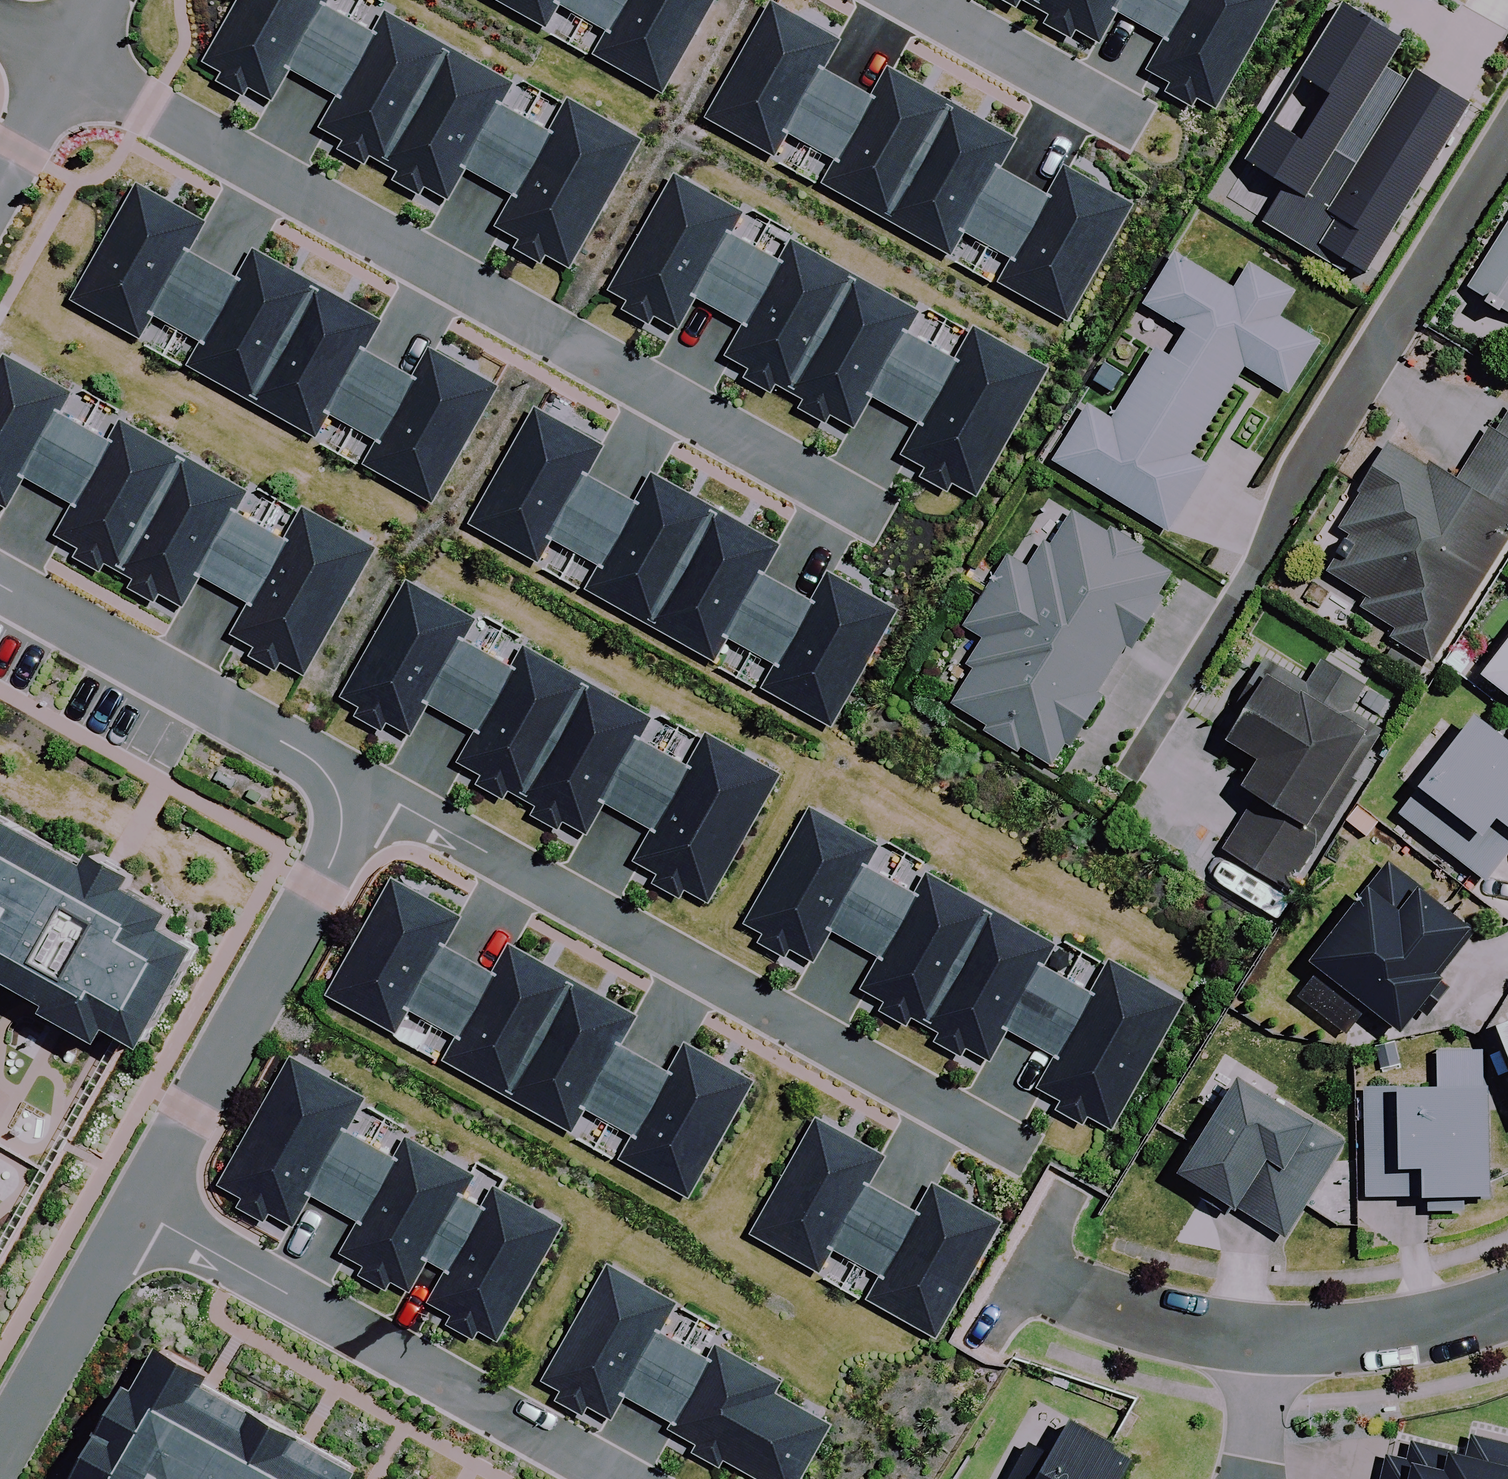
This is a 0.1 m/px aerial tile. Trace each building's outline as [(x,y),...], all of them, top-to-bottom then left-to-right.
[(210,60),(228,70),(224,78),(249,92),(254,84),(277,97),(294,67),(344,95),(327,125),(352,139),(348,144),(372,158),(375,152),(404,168),(399,177),(424,191),(429,182),(454,196),(471,166),(521,194),(504,224),(529,238),(524,246),(548,259),(552,251),(574,264),(646,136),(577,97),(556,133),(504,104),(517,81),(391,10),(378,33),(328,5),(331,0),(244,0),(210,60)] [(670,88),(719,0),(512,0),(554,23),(566,0),(616,28),(604,51),(670,88)] [(1075,315),(1139,200),(1073,163),(1056,193),(1005,165),(1022,135),(895,64),(878,95),(828,67),(845,36),(780,0),(773,0),(711,111),(780,150),(793,128),(845,157),(832,179),(958,250),(971,227),(1021,255),(1009,278),(1075,315)] [(1056,8),(1051,17),(1076,31),(1081,22),(1106,36),(1123,5),(1173,33),(1156,64),(1181,78),(1176,85),(1200,98),(1204,91),(1226,103),(1284,0),(1042,0),(1056,8)] [(1364,0),(1352,0),(1256,158),(1291,180),(1270,214),(1369,274),(1479,93),(1429,63),(1419,78),(1392,62),(1412,30),(1364,0)] [(748,209),(682,172),(618,287),(636,297),(631,305),(656,319),(661,311),(684,324),(701,294),(751,322),(734,352),(759,366),(756,371),(779,385),(782,379),(812,395),(806,404),(831,418),(836,409),(861,423),(878,393),(928,421),(911,451),(936,465),(932,473),(955,486),(960,478),(982,491),(1054,363),(984,324),(964,360),(912,331),(925,307),(799,236),(786,260),(736,232),(748,209)] [(373,462),(439,499),(504,385),(437,348),(420,378),(370,350),(387,320),(260,249),(243,279),(193,251),(210,221),(139,181),(75,295),(145,334),(158,312),(210,341),(197,364),(323,434),(336,412),(386,440),(373,462)] [(1465,288),(1507,316),(1507,219),(1465,288)] [(1240,286),(1180,250),(1147,304),(1191,331),(1176,355),(1163,347),(1119,418),(1093,402),(1059,458),(1174,528),(1212,464),(1193,453),(1248,363),(1293,391),(1325,339),(1284,314),(1301,287),(1256,260),(1240,286)] [(9,351),(0,368),(0,497),(11,503),(28,473),(78,501),(61,531),(86,545),(83,550),(106,563),(110,558),(139,574),(134,583),(158,597),(163,588),(188,602),(205,572),(255,600),(238,630),(263,644),(259,652),(282,665),(287,657),(309,669),(381,542),(311,503),(291,539),(239,510),(252,487),(125,416),(113,439),(63,411),(75,388),(9,351)] [(769,684),(835,721),(899,606),(833,569),(816,599),(766,571),(783,541),(655,470),(639,501),(588,473),(606,442),(535,403),(471,517),(541,556),(553,534),(605,563),(592,585),(719,656),(731,633),(781,661),(769,684)] [(1462,485),(1394,444),(1340,532),(1355,540),(1331,579),(1370,602),(1362,615),(1437,660),(1507,542),(1507,409),(1462,485)] [(1175,576),(1074,514),(1036,576),(1011,561),(966,634),(990,649),(952,710),(1054,773),(1175,576)] [(478,617),(412,580),(348,694),(366,704),(361,712),(386,726),(391,718),(414,731),(431,701),(481,729),(464,759),(489,773),(486,779),(509,792),(512,787),(542,803),(536,812),(561,826),(566,817),(591,831),(608,800),(658,828),(641,859),(666,873),(662,880),(685,893),(690,886),(712,898),(744,841),(784,770),(714,731),(694,767),(642,738),(655,716),(528,645),(516,667),(466,639),(478,617)] [(1499,667),(1507,674),(1507,655),(1499,667)] [(1309,688),(1259,658),(1229,708),(1241,715),(1226,740),(1259,761),(1241,792),(1255,800),(1223,853),(1292,895),(1388,736),(1348,712),(1362,688),(1323,664),(1309,688)] [(1488,706),(1408,811),(1493,876),(1507,856),(1507,721),(1488,706)] [(19,963),(68,990),(63,998),(117,1028),(125,1013),(159,1031),(214,933),(180,915),(189,899),(144,874),(151,862),(109,838),(103,850),(0,792),(0,998),(19,963)] [(880,844),(814,807),(749,921),(767,931),(763,939),(788,953),(792,945),(815,958),(832,928),(883,956),(866,986),(890,1000),(887,1006),(911,1019),(914,1013),(943,1030),(938,1039),(962,1053),(968,1044),(993,1057),(1010,1027),(1060,1055),(1042,1085),(1067,1099),(1063,1107),(1087,1120),(1091,1113),(1113,1125),(1185,997),(1115,958),(1095,994),(1043,965),(1056,943),(930,872),(917,894),(867,866),(880,844)] [(1321,950),(1331,958),(1308,987),(1356,1025),(1379,997),(1414,1025),(1455,973),(1447,967),(1484,921),(1432,880),(1428,885),(1395,858),(1321,950)] [(629,1156),(695,1193),(759,1078),(693,1041),(676,1071),(626,1043),(643,1013),(516,942),(498,973),(449,945),(466,915),(395,875),(331,989),(401,1028),(413,1006),(465,1035),(452,1057),(579,1128),(591,1105),(641,1133),(629,1156)] [(129,1035),(117,1028),(63,998),(15,972),(0,998),(0,1267),(129,1035)] [(297,1054),(225,1182),(250,1196),(245,1203),(270,1217),(274,1209),(299,1223),(316,1192),(364,1219),(347,1250),(370,1263),(364,1273),(391,1288),(397,1278),(415,1289),(433,1257),(452,1267),(434,1299),(456,1311),(450,1323),(480,1339),(485,1329),(503,1339),(569,1222),(499,1183),(487,1205),(467,1194),(479,1172),(412,1135),(401,1156),(353,1129),(372,1095),(297,1054)] [(1323,1114),(1253,1070),(1192,1164),(1213,1177),(1205,1188),(1236,1208),(1241,1200),(1291,1232),(1352,1137),(1321,1117),(1323,1114)] [(1503,1187),(1501,1079),(1377,1080),(1378,1190),(1437,1190),(1437,1203),(1473,1203),(1473,1188),(1503,1187)] [(888,1153),(822,1116),(758,1231),(823,1267),(838,1241),(888,1269),(874,1295),(942,1333),(1006,1219),(938,1181),(922,1209),(872,1181),(888,1153)] [(612,1260),(548,1374),(569,1386),(563,1396),(589,1410),(594,1400),(618,1414),(630,1391),(678,1418),(674,1425),(702,1440),(698,1447),(725,1462),(729,1456),(770,1478),(803,1478),(836,1422),(779,1390),(785,1380),(719,1343),(711,1358),(664,1331),(682,1300),(612,1260)] [(98,1478),(359,1478),(367,1465),(215,1379),(222,1367),(177,1341),(98,1478)] [(1070,1421),(1051,1455),(1031,1444),(1012,1478),(1125,1478),(1137,1458),(1070,1421)] [(1467,1459),(1412,1447),(1408,1466),(1389,1462),(1385,1478),(1507,1478),(1507,1445),(1472,1437),(1467,1459)]
